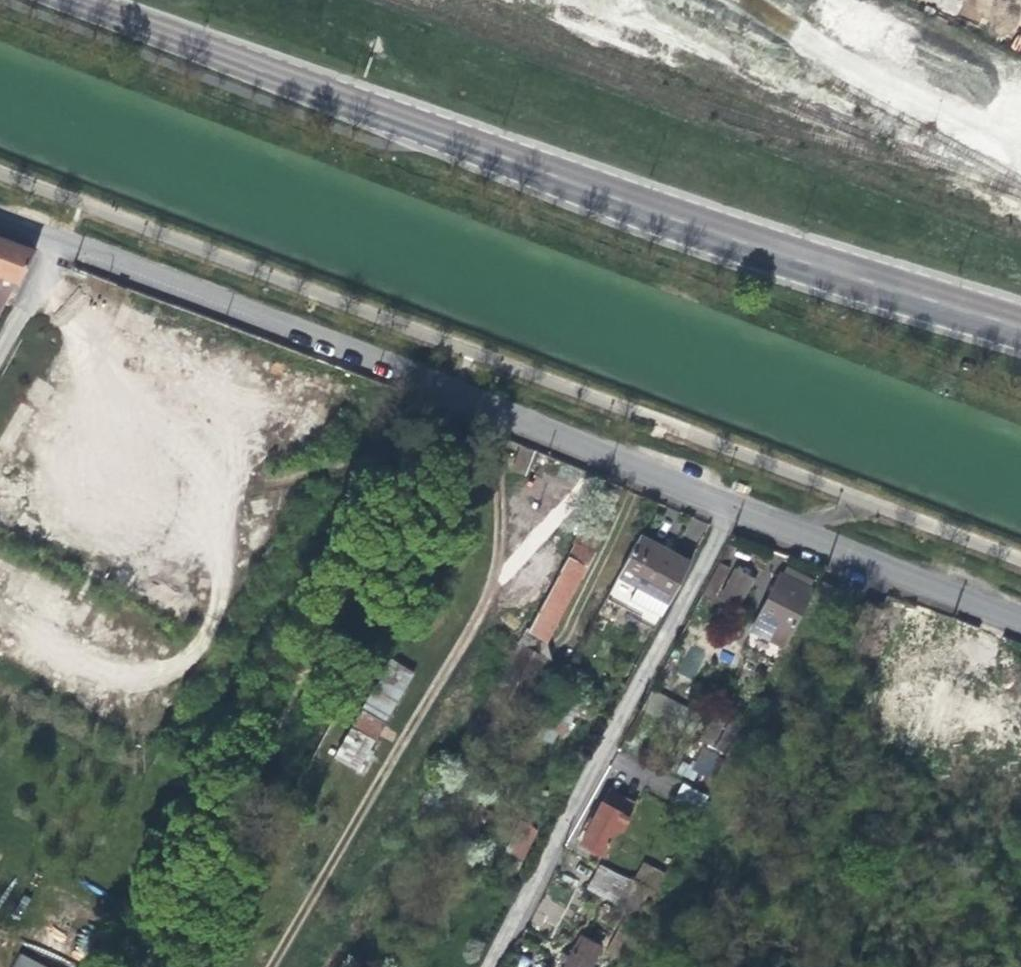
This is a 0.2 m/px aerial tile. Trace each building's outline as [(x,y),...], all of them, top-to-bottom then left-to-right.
[(33,252),(0,239),(0,313),(33,252)] [(510,472),(520,476),(531,455),(519,451),(510,472)] [(551,463),(531,455),(520,476),(523,477),(522,479),(542,486),(551,463)] [(618,579),(668,605),(690,564),(659,547),(639,537),(618,579)] [(574,545),(524,635),(544,646),(592,555),(574,545)] [(736,568),(723,592),(740,602),(752,576),(736,568)] [(751,628),(752,629),(783,644),(812,590),(808,588),(812,581),(800,575),(786,568),(782,575),(779,574),(751,628)] [(668,605),(618,579),(608,601),(644,618),(640,627),(654,634),(668,605)] [(946,631),(942,640),(946,642),(951,634),(946,631)] [(377,681),(333,758),(355,771),(413,674),(386,659),(375,680),(377,681)] [(651,689),(636,716),(667,733),(680,706),(651,689)] [(692,767),(710,776),(721,755),(702,746),(692,767)] [(620,833),(628,816),(615,809),(621,798),(607,792),(593,819),(589,817),(584,827),(588,830),(581,843),(602,855),(614,830),(620,833)] [(634,805),(621,798),(615,809),(628,816),(634,805)] [(520,822),(505,851),(523,860),(537,831),(520,822)] [(655,889),(665,873),(643,860),(634,876),(655,889)] [(599,863),(586,889),(618,906),(632,880),(599,863)] [(562,966),(588,966),(599,948),(578,936),(562,966)] [(11,966),(44,966),(18,953),(11,966)]
